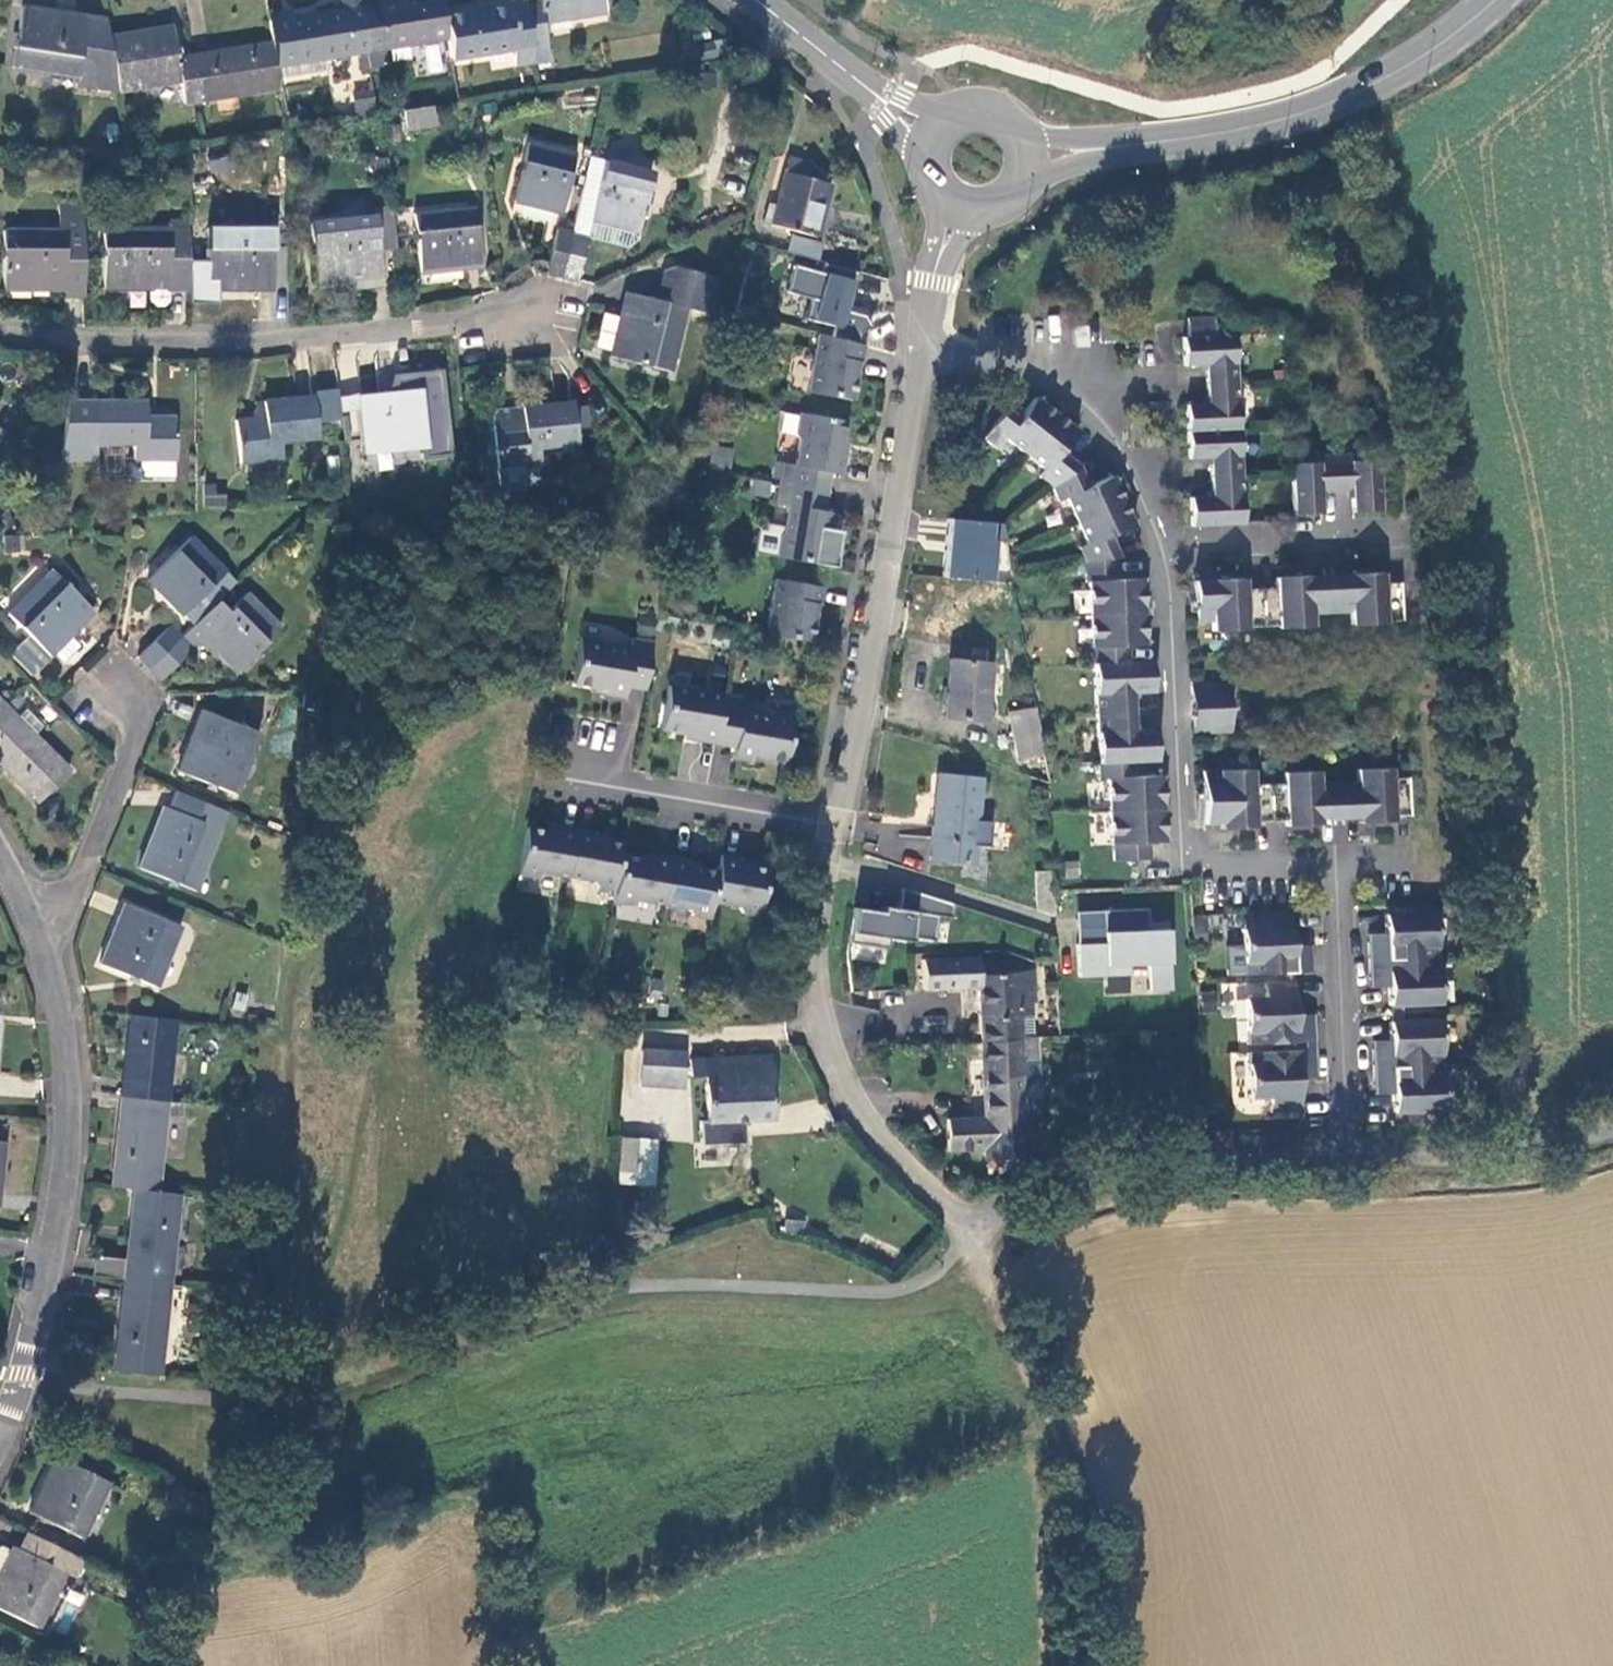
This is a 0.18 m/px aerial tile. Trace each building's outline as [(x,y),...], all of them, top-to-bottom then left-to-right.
[(344,10),(361,7),(360,0),(342,0),(344,10)] [(442,43),(450,41),(445,15),(443,0),(404,0),(361,7),(369,54),(442,43)] [(535,66),(551,63),(545,23),(607,14),(605,0),(534,0),(524,2),(535,66)] [(518,68),(535,66),(524,2),(445,15),(450,41),(453,62),(516,54),(518,68)] [(79,77),(88,17),(22,7),(14,68),(79,77)] [(363,74),(372,73),(369,54),(361,7),(344,10),(270,21),(274,44),(277,69),(326,61),(359,54),(363,74)] [(111,38),(108,20),(88,17),(79,77),(78,86),(87,88),(90,69),(116,72),(111,38)] [(186,103),(199,101),(193,56),(179,58),(175,29),(111,38),(116,72),(119,93),(152,88),(182,83),(185,101),(186,103)] [(445,65),(453,64),(453,62),(450,41),(442,43),(445,65)] [(199,101),(281,88),(279,81),(277,69),(274,44),(193,56),(199,101)] [(277,69),(279,81),(327,73),(326,61),(277,69)] [(87,88),(119,93),(116,72),(90,69),(87,88)] [(182,83),(152,88),(155,105),(185,101),(182,83)] [(374,100),(358,102),(360,115),(375,111),(374,100)] [(436,126),(432,107),(402,112),(405,131),(436,126)] [(561,214),(577,153),(529,143),(514,203),(561,214)] [(573,233),(589,237),(628,248),(638,241),(638,233),(592,221),(606,161),(590,158),(573,233)] [(775,205),(770,226),(819,239),(832,188),(808,181),(811,164),(789,158),(775,205)] [(592,221),(638,233),(642,218),(648,219),(650,212),(644,211),(646,203),(649,189),(653,173),(606,161),(592,221)] [(649,189),(646,203),(653,205),(656,191),(649,189)] [(768,204),(761,224),(770,226),(775,205),(768,204)] [(65,297),(86,297),(85,205),(63,205),(63,232),(4,231),(4,290),(65,290),(65,297)] [(381,244),(396,240),(392,205),(376,207),(378,216),(310,223),(318,283),(349,279),(368,277),(369,285),(385,283),(381,244)] [(477,209),(415,215),(423,273),(483,268),(477,209)] [(167,229),(189,229),(188,221),(169,222),(167,229)] [(169,290),(188,291),(189,229),(167,229),(105,229),(104,288),(148,290),(169,290)] [(274,289),(274,229),(209,229),(210,289),(274,289)] [(547,272),(563,276),(573,233),(557,229),(547,272)] [(752,229),(748,244),(753,245),(767,250),(818,262),(822,247),(792,239),(792,241),(763,233),(764,231),(752,229)] [(573,233),(563,276),(578,280),(589,237),(573,233)] [(768,259),(758,291),(837,312),(843,290),(791,277),(794,266),(768,259)] [(658,301),(626,293),(612,357),(670,371),(686,308),(707,313),(716,276),(672,266),(665,270),(658,301)] [(349,287),(369,285),(368,277),(349,279),(349,287)] [(751,292),(740,289),(735,308),(745,310),(751,292)] [(169,290),(148,290),(147,300),(153,307),(162,307),(168,301),(169,290)] [(1244,526),(1237,339),(1214,340),(1214,321),(1189,322),(1190,339),(1184,339),(1185,368),(1207,367),(1208,407),(1187,408),(1189,460),(1211,459),(1213,500),(1191,501),(1192,528),(1244,526)] [(857,364),(859,344),(813,333),(804,391),(848,399),(854,363),(857,364)] [(435,444),(431,400),(402,404),(401,388),(362,393),(366,435),(392,432),(394,448),(435,444)] [(319,440),(316,397),(265,404),(266,419),(237,422),(241,463),(283,459),(281,444),(319,440)] [(1150,843),(1165,842),(1164,774),(1137,774),(1136,761),(1158,762),(1156,731),(1135,731),(1133,692),(1154,692),(1153,661),(1131,661),(1129,646),(1147,645),(1144,578),(1117,579),(1116,558),(1119,557),(1110,534),(1136,522),(1115,475),(1088,486),(1079,468),(1062,453),(1079,430),(1038,397),(1020,419),(1009,408),(985,438),(998,450),(1007,439),(1044,470),(1040,476),(1054,488),(1059,502),(1067,499),(1086,544),(1079,547),(1085,562),(1086,583),(1088,583),(1092,662),(1094,662),(1100,778),(1108,779),(1111,843),(1114,843),(1115,859),(1151,858),(1150,843)] [(146,403),(95,402),(67,402),(60,461),(96,460),(96,444),(133,445),(134,461),(176,461),(176,419),(147,419),(146,403)] [(540,448),(578,445),(574,403),(522,408),(524,422),(495,425),(499,470),(541,466),(540,448)] [(781,464),(777,484),(825,493),(828,474),(839,475),(842,455),(839,454),(844,421),(797,413),(793,436),(796,439),(792,465),(781,464)] [(731,469),(733,448),(712,446),(710,467),(731,469)] [(1381,514),(1379,463),(1352,464),(1352,457),(1319,458),(1320,466),(1293,467),(1295,518),(1322,517),(1321,496),(1354,494),(1354,515),(1381,514)] [(753,479),(750,494),(772,497),(775,483),(753,479)] [(214,484),(202,484),(202,507),(225,507),(225,496),(214,496),(214,484)] [(773,558),(821,566),(832,568),(837,540),(830,530),(833,514),(822,512),(825,493),(777,484),(774,505),(786,508),(781,533),(777,536),(773,558)] [(948,519),(942,577),(991,581),(994,541),(1006,543),(1003,524),(948,519)] [(186,613),(194,623),(219,599),(236,581),(192,537),(149,580),(183,615),(186,613)] [(70,635),(95,610),(52,570),(9,613),(50,655),(53,653),(70,635)] [(1402,623),(1401,587),(1383,587),(1383,576),(1276,579),(1276,590),(1245,591),(1244,581),(1194,582),(1195,624),(1211,623),(1212,633),(1246,632),(1246,629),(1277,628),(1277,631),(1311,630),(1311,616),(1350,615),(1351,628),(1385,628),(1385,624),(1402,623)] [(774,579),(765,635),(805,642),(809,643),(815,606),(818,606),(821,588),(774,579)] [(205,636),(220,653),(239,671),(283,629),(249,593),(231,611),(205,636)] [(181,636),(194,648),(200,642),(215,657),(220,653),(205,636),(231,611),(219,599),(194,623),(181,636)] [(653,641),(657,618),(637,615),(633,638),(653,641)] [(139,656),(150,667),(181,636),(171,626),(139,656)] [(70,635),(53,653),(62,662),(79,644),(70,635)] [(181,636),(150,667),(163,679),(194,648),(181,636)] [(625,687),(644,690),(653,641),(633,638),(632,640),(631,651),(605,646),(602,642),(579,637),(572,683),(604,689),(604,694),(624,697),(625,687)] [(984,722),(991,663),(951,659),(945,718),(984,722)] [(696,741),(713,744),(722,695),(669,685),(661,729),(696,737),(696,741)] [(1192,707),(1231,704),(1230,686),(1191,688),(1192,707)] [(753,756),(785,762),(793,716),(774,712),(768,716),(742,711),(744,699),(722,695),(713,744),(734,748),(733,758),(752,761),(753,756)] [(1231,716),(1231,704),(1192,707),(1193,719),(1231,716)] [(0,712),(0,763),(39,802),(71,770),(36,735),(19,719),(6,706),(0,712)] [(1019,756),(1044,750),(1036,708),(1011,712),(1019,756)] [(19,719),(36,735),(44,727),(29,710),(19,719)] [(262,734),(205,710),(180,771),(237,795),(262,734)] [(1232,735),(1231,716),(1193,719),(1193,736),(1232,735)] [(1411,816),(1409,780),(1393,780),(1392,769),(1357,771),(1358,782),(1319,783),(1319,772),(1285,774),(1285,783),(1255,784),(1254,769),(1203,771),(1205,824),(1222,823),(1222,829),(1256,828),(1256,822),(1286,821),(1287,826),(1321,825),(1321,821),(1359,819),(1359,824),(1395,822),(1395,817),(1411,816)] [(972,863),(982,779),(939,773),(929,857),(972,863)] [(230,812),(177,791),(170,808),(166,807),(141,867),(197,890),(230,812)] [(557,833),(527,827),(518,873),(535,876),(541,872),(567,876),(575,830),(558,827),(557,833)] [(593,832),(575,830),(567,876),(592,880),(596,887),(616,890),(622,853),(623,844),(592,839),(593,832)] [(638,898),(662,904),(670,856),(652,853),(651,860),(622,853),(616,890),(614,902),(631,904),(638,898)] [(742,913),(760,915),(768,868),(737,863),(738,857),(720,854),(718,871),(713,900),(737,905),(742,913)] [(693,915),(709,917),(713,900),(718,871),(688,865),(689,859),(670,856),(662,904),(688,909),(693,915)] [(1054,917),(1053,892),(1052,872),(1036,872),(1037,911),(1054,917)] [(901,888),(899,909),(881,906),(881,912),(854,908),(848,942),(887,948),(888,938),(910,942),(911,937),(934,941),(937,916),(951,918),(953,904),(910,890),(901,888)] [(1112,922),(1178,915),(1176,900),(1110,907),(1112,922)] [(157,987),(183,925),(126,902),(102,964),(157,987)] [(1436,916),(1435,906),(1387,908),(1386,918),(1436,916)] [(1295,945),(1293,911),(1248,913),(1249,929),(1243,930),(1245,976),(1284,974),(1296,974),(1313,973),(1312,954),(1295,955),(1295,945)] [(1437,958),(1436,916),(1386,918),(1387,933),(1387,943),(1368,943),(1368,961),(1437,958)] [(1387,943),(1387,933),(1367,934),(1368,943),(1387,943)] [(1311,944),(1295,945),(1295,955),(1312,954),(1311,944)] [(982,1041),(1020,1038),(1018,1003),(1036,1002),(1034,970),(979,973),(978,958),(923,960),(923,976),(924,988),(979,987),(982,1041)] [(1439,1004),(1437,958),(1368,961),(1369,980),(1390,979),(1390,987),(1391,1006),(1402,1006),(1439,1004)] [(1390,979),(1369,980),(1370,988),(1390,987),(1390,979)] [(1299,1014),(1297,981),(1285,981),(1260,983),(1261,1000),(1245,1000),(1248,1045),(1304,1042),(1316,1041),(1314,1022),(1299,1022),(1299,1014)] [(1018,1003),(1020,1038),(1038,1038),(1036,1002),(1018,1003)] [(1403,1013),(1391,1013),(1392,1025),(1403,1024),(1403,1013)] [(1314,1014),(1299,1014),(1299,1022),(1314,1022),(1314,1014)] [(132,1015),(124,1097),(170,1102),(178,1020),(132,1015)] [(1374,1052),(1375,1068),(1442,1065),(1440,1022),(1403,1024),(1392,1025),(1393,1043),(1393,1051),(1374,1052)] [(989,1174),(1020,1170),(1021,1156),(1027,1156),(1026,1152),(1021,1060),(1020,1038),(982,1041),(985,1115),(947,1119),(948,1150),(987,1149),(989,1174)] [(1304,1050),(1316,1050),(1316,1041),(1304,1042),(1304,1050)] [(1373,1044),(1374,1052),(1393,1051),(1393,1043),(1373,1044)] [(686,1051),(643,1049),(640,1084),(683,1086),(686,1051)] [(1317,1065),(1316,1050),(1304,1050),(1248,1053),(1250,1098),(1272,1097),(1273,1115),(1302,1114),(1300,1077),(1300,1066),(1317,1065)] [(771,1056),(691,1059),(692,1077),(706,1076),(709,1122),(774,1119),(771,1056)] [(1038,1059),(1021,1060),(1026,1152),(1039,1151),(1043,1146),(1038,1059)] [(1318,1075),(1317,1065),(1300,1066),(1300,1077),(1318,1075)] [(1442,1065),(1375,1068),(1376,1089),(1395,1088),(1395,1097),(1396,1117),(1445,1115),(1442,1065)] [(1395,1088),(1376,1089),(1377,1098),(1395,1097),(1395,1088)] [(114,1187),(137,1189),(160,1193),(170,1102),(124,1097),(114,1187)] [(659,1138),(620,1136),(617,1184),(657,1185),(659,1138)] [(129,1263),(127,1280),(171,1285),(181,1195),(160,1193),(137,1189),(129,1263)] [(100,1277),(127,1280),(129,1263),(102,1259),(100,1277)] [(127,1280),(117,1372),(162,1376),(171,1285),(127,1280)] [(81,1537),(108,1479),(54,1455),(27,1512),(81,1537)] [(56,1546),(24,1531),(15,1547),(48,1563),(56,1546)] [(15,1547),(11,1545),(8,1550),(0,1568),(0,1608),(39,1627),(67,1571),(76,1576),(83,1559),(56,1546),(48,1563),(15,1547)] [(8,1550),(0,1546),(0,1568),(8,1550)]
